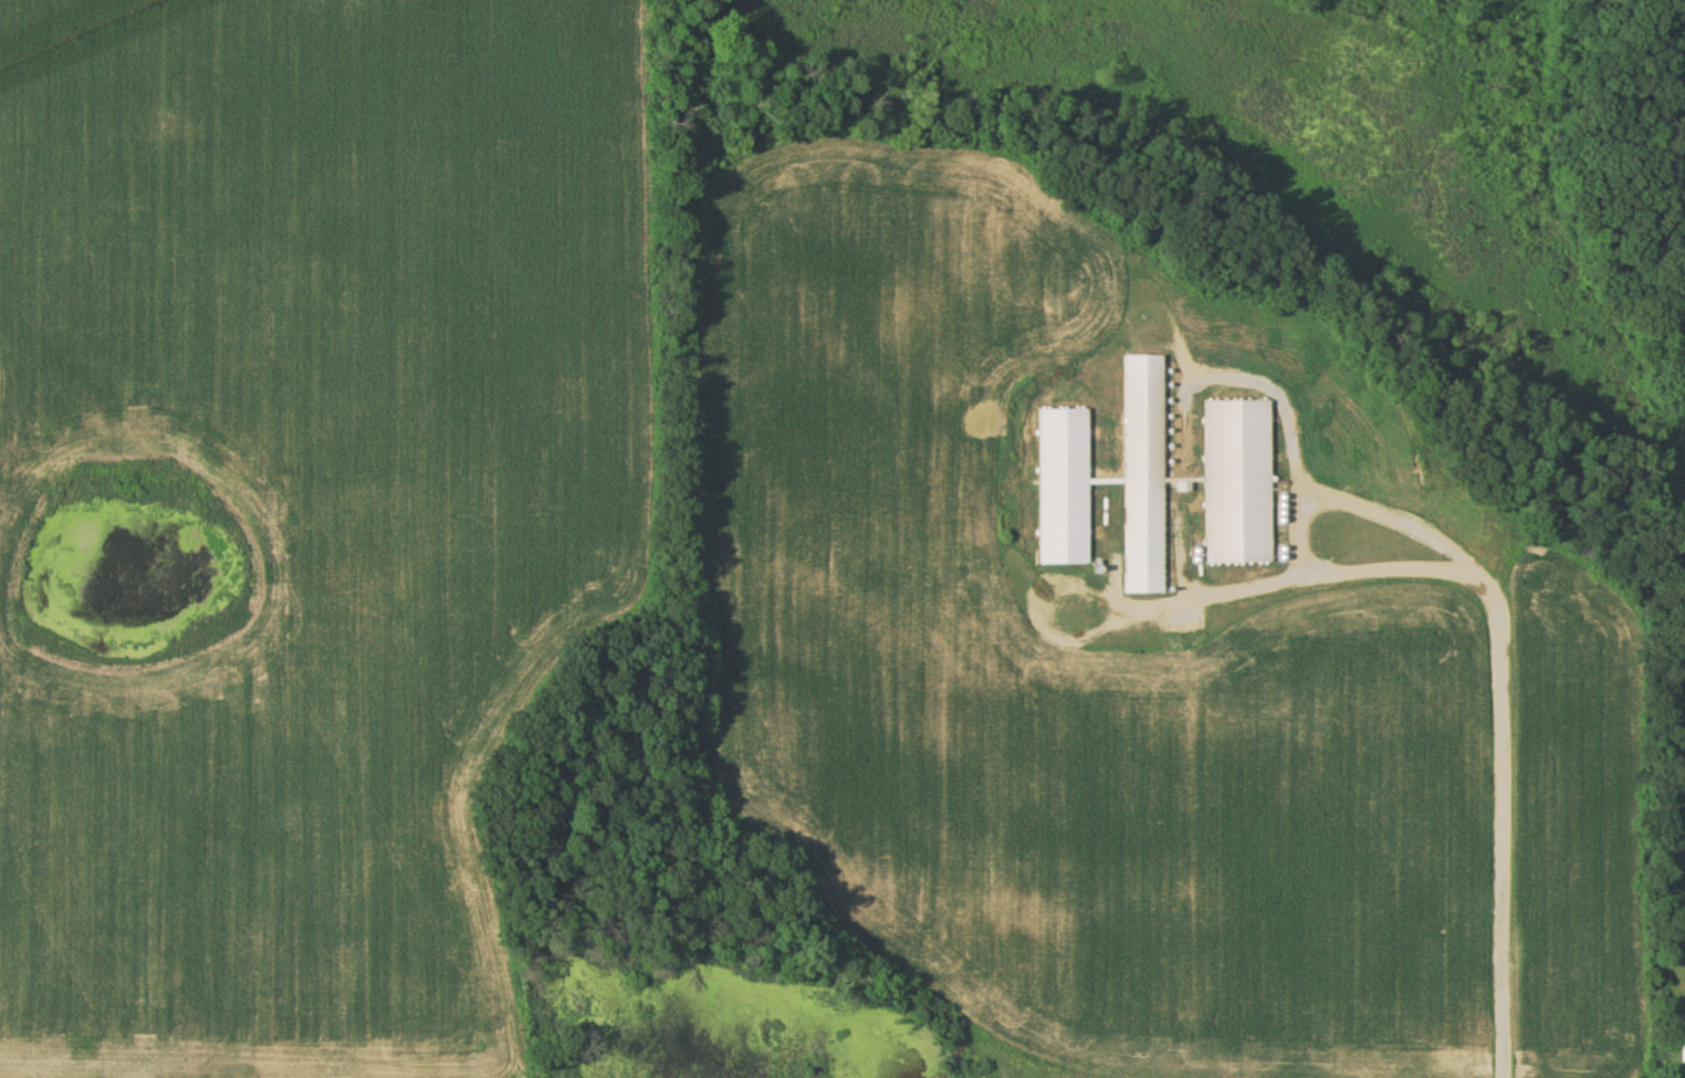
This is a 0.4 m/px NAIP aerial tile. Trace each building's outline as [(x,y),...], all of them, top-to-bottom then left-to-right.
[(1124,595),(1164,595),(1163,357),(1123,357),(1124,595)] [(1270,402),(1205,403),(1206,565),(1271,565),(1270,402)] [(1038,411),(1039,566),(1089,566),(1088,411),(1038,411)]
